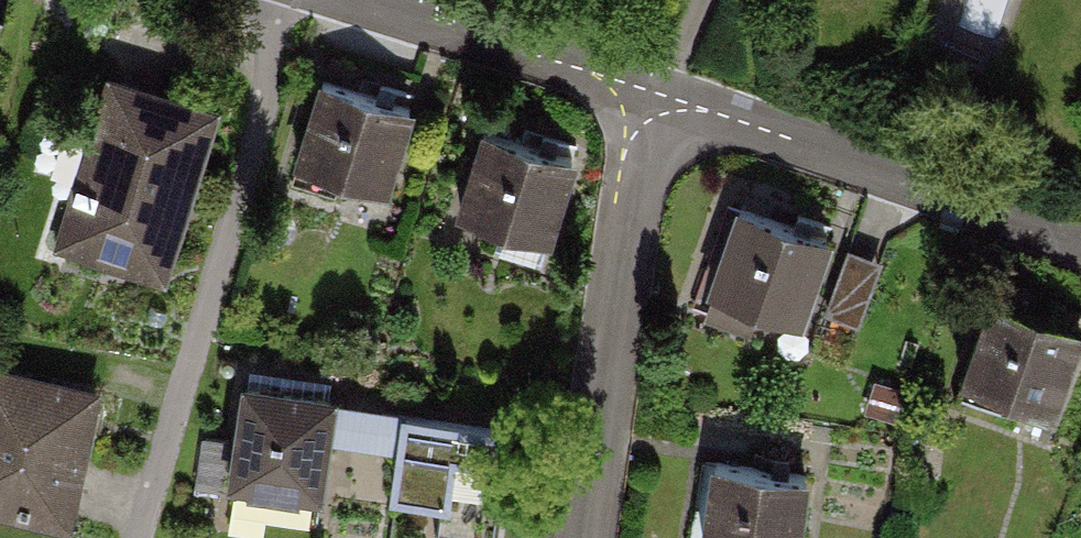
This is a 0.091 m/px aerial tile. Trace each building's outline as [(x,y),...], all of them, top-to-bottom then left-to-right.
[(216,110),(114,82),(67,246),(169,275),(216,110)] [(418,116),(321,85),(293,173),(389,204),(418,116)] [(573,156),(469,122),(436,225),(539,259),(573,156)] [(786,201),(786,232),(839,231),(839,201),(786,201)] [(841,259),(727,216),(694,304),(808,346),(841,259)] [(1005,316),(979,388),(1080,424),(1080,343),(1005,316)] [(0,365),(0,503),(69,518),(97,386),(0,365)] [(326,398),(237,386),(221,495),(310,507),(326,398)] [(496,431),(396,416),(383,504),(483,519),(496,431)] [(702,465),(693,537),(809,537),(816,479),(702,465)]
